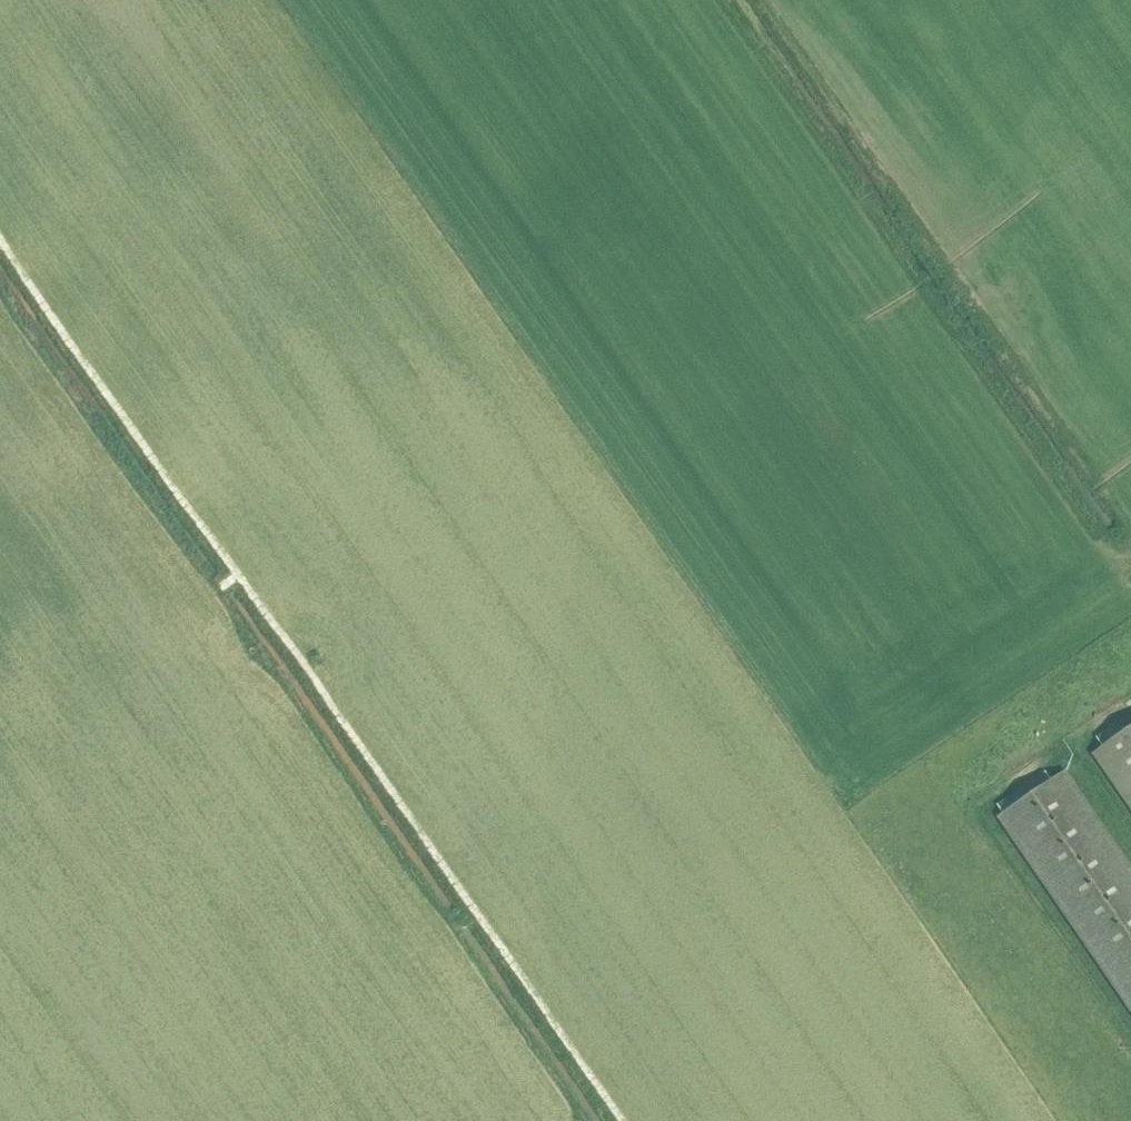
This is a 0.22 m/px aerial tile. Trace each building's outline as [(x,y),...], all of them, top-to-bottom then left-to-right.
[(1130,807),(1130,728),(1094,753),(1130,807)] [(1067,772),(998,819),(1130,1013),(1130,865),(1067,772)]
